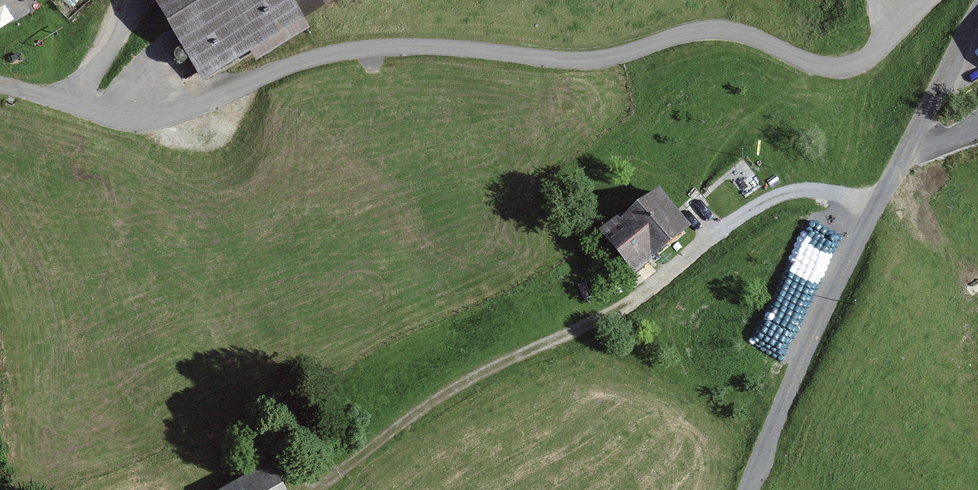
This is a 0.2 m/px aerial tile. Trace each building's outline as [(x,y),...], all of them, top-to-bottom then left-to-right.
[(22,0),(0,0),(0,15),(22,0)] [(210,83),(347,0),(159,0),(210,83)] [(670,193),(610,235),(639,276),(698,234),(670,193)] [(250,489),(294,489),(284,471),(250,489)]
